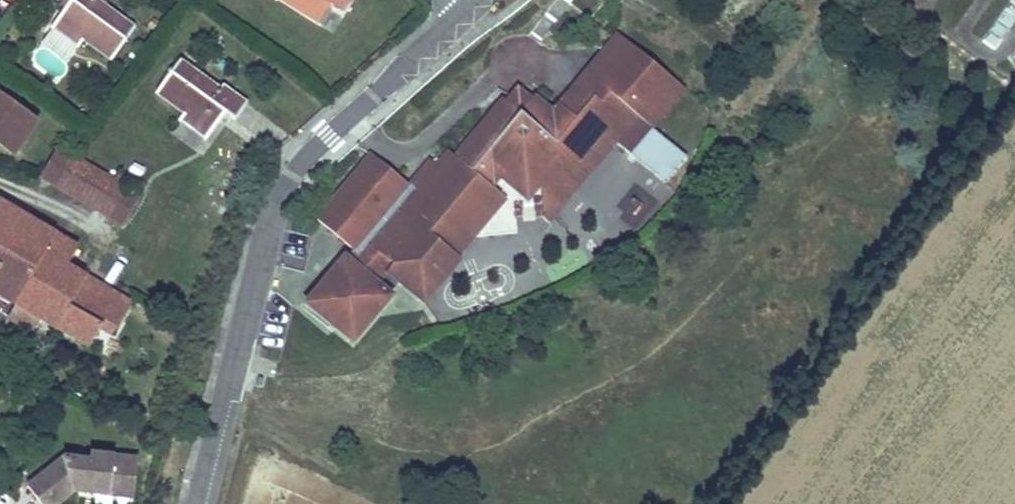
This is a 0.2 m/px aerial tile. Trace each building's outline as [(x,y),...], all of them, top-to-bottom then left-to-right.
[(96,0),(67,0),(70,2),(65,10),(52,28),(54,29),(78,46),(79,47),(83,42),(111,62),(136,28),(96,0)] [(67,0),(64,0),(59,6),(65,10),(70,2),(67,0)] [(320,26),(331,9),(343,17),(354,0),(279,0),(320,26)] [(78,46),(54,29),(44,43),(68,60),(78,46)] [(679,95),(614,43),(550,119),(541,112),(537,116),(532,112),(525,120),(518,114),(507,127),(493,115),(474,137),(478,140),(462,150),(450,165),(438,171),(434,176),(424,167),(402,192),(396,200),(388,194),(395,186),(365,161),(318,219),(344,255),(347,258),(340,266),(337,263),(298,310),(343,348),(382,302),(368,289),(378,277),(414,308),(427,293),(420,287),(457,243),(454,241),(476,214),(480,217),(493,201),(485,195),(493,187),(497,181),(505,188),(507,185),(509,186),(511,184),(518,190),(523,183),(525,185),(527,183),(530,186),(548,164),(560,174),(574,175),(606,149),(610,152),(612,151),(661,191),(681,165),(646,136),(679,95)] [(219,89),(179,60),(155,94),(183,114),(179,119),(206,139),(225,113),(235,120),(247,103),(222,85),(219,89)] [(518,114),(525,120),(532,112),(510,94),(493,115),(507,127),(518,114)] [(0,96),(0,145),(12,154),(35,121),(0,96)] [(140,197),(56,148),(40,176),(124,225),(140,197)] [(519,210),(532,195),(539,226),(544,231),(610,152),(606,149),(574,175),(560,174),(548,164),(530,186),(527,183),(525,185),(523,183),(518,190),(511,184),(509,186),(507,185),(505,188),(497,181),(493,187),(519,210)] [(395,186),(388,194),(396,200),(402,192),(395,186)] [(630,191),(613,212),(635,230),(652,209),(630,191)] [(500,207),(493,201),(480,217),(476,214),(454,241),(457,243),(420,287),(427,293),(500,207)] [(69,262),(77,248),(0,203),(0,294),(16,303),(8,317),(34,332),(41,319),(90,347),(101,328),(113,335),(132,303),(96,282),(95,284),(69,268),(72,263),(69,262)] [(344,255),(337,263),(340,266),(347,258),(344,255)] [(90,454),(90,461),(64,458),(27,487),(41,503),(58,503),(73,492),(75,493),(133,499),(138,460),(90,454)] [(75,493),(73,492),(58,503),(74,503),(75,493)]
